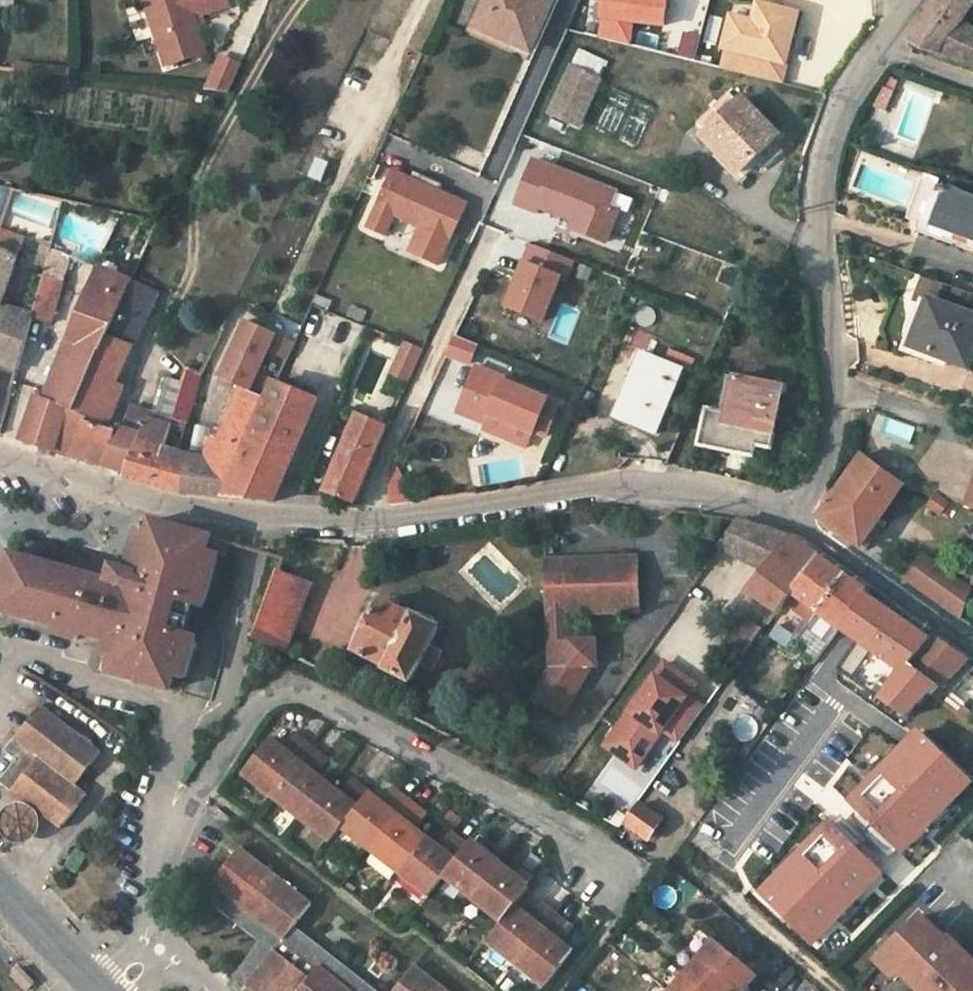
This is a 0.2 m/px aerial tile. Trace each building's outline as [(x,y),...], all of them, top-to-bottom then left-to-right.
[(147,5),(166,64),(206,52),(193,12),(200,10),(202,16),(230,6),(228,0),(163,0),(147,5)] [(477,27),(531,52),(554,1),(550,0),(489,0),(477,27)] [(600,39),(629,47),(633,22),(664,26),(667,0),(605,0),(600,39)] [(731,0),(727,15),(732,16),(753,22),(758,3),(731,0)] [(937,53),(960,22),(972,5),(972,0),(938,0),(909,39),(913,43),(913,45),(917,48),(919,47),(937,53)] [(798,13),(758,3),(753,22),(732,16),(724,48),(727,49),(787,64),(787,62),(784,61),(788,46),(791,46),(791,44),(790,44),(798,13)] [(719,46),(724,48),(732,16),(727,15),(719,46)] [(937,53),(955,59),(972,32),(972,31),(960,22),(937,53)] [(955,59),(972,66),(972,32),(955,59)] [(787,64),(727,49),(723,69),(782,83),(787,64)] [(221,55),(206,89),(227,90),(240,64),(221,55)] [(573,69),(600,81),(606,68),(579,56),(573,69)] [(600,81),(573,69),(552,114),(579,127),(600,81)] [(709,134),(741,103),(730,93),(698,123),(709,134)] [(705,138),(740,173),(779,136),(744,100),(741,103),(709,134),(705,138)] [(325,182),(331,161),(318,157),(312,178),(325,182)] [(583,226),(580,234),(606,244),(618,211),(610,208),(616,194),(533,162),(516,206),(525,209),(527,204),(575,223),(583,226)] [(420,183),(393,171),(368,228),(386,236),(395,217),(421,228),(410,253),(439,266),(467,204),(439,192),(442,185),(423,176),(420,183)] [(4,230),(14,187),(0,184),(0,229),(4,230)] [(928,225),(941,190),(932,186),(918,222),(928,225)] [(928,225),(972,242),(972,199),(942,187),(941,190),(928,225)] [(610,208),(618,211),(628,215),(634,201),(616,194),(610,208)] [(583,226),(575,223),(572,231),(580,234),(583,226)] [(19,257),(23,244),(0,231),(0,248),(19,257)] [(544,322),(561,280),(566,282),(574,262),(532,245),(520,274),(507,308),(544,322)] [(3,306),(19,257),(0,248),(0,305),(3,306)] [(51,252),(44,277),(63,283),(70,257),(51,252)] [(719,282),(738,289),(744,274),(724,267),(719,282)] [(100,270),(69,342),(100,353),(115,320),(131,284),(100,270)] [(44,277),(36,308),(34,317),(34,318),(52,324),(63,283),(44,277)] [(122,342),(134,347),(157,296),(131,284),(115,320),(128,326),(122,342)] [(928,301),(911,347),(968,368),(970,361),(972,354),(972,318),(928,301)] [(34,318),(34,317),(36,308),(29,306),(27,314),(3,306),(0,305),(0,367),(1,367),(18,371),(34,318)] [(635,322),(651,325),(654,309),(639,305),(635,322)] [(361,322),(366,312),(353,307),(349,317),(361,322)] [(635,329),(609,319),(605,331),(623,339),(625,335),(632,338),(635,329)] [(108,430),(112,419),(125,387),(117,384),(134,347),(122,342),(128,326),(115,320),(100,353),(75,413),(86,418),(85,422),(108,430)] [(248,321),(223,379),(241,389),(268,400),(276,384),(278,385),(296,342),(248,321)] [(472,366),(481,346),(458,336),(449,356),(472,366)] [(406,343),(394,372),(411,379),(424,350),(406,343)] [(665,363),(649,357),(634,393),(627,390),(616,417),(656,434),(683,371),(689,373),(695,361),(670,351),(665,363)] [(642,354),(627,390),(634,393),(649,357),(642,354)] [(505,379),(476,368),(457,414),(488,426),(491,417),(532,434),(535,435),(549,401),(504,383),(505,379)] [(203,376),(201,375),(189,370),(184,385),(174,419),(188,423),(203,376)] [(729,376),(721,414),(729,416),(737,378),(729,376)] [(729,416),(721,414),(708,411),(701,447),(753,459),(756,447),(771,450),(782,399),(774,397),(777,387),(737,378),(729,416)] [(174,419),(184,385),(168,380),(157,416),(156,420),(172,425),(174,419)] [(268,400),(227,497),(275,502),(318,403),(278,385),(276,384),(268,400)] [(182,493),(227,497),(268,400),(241,389),(224,433),(216,429),(209,459),(189,456),(182,493)] [(54,452),(68,410),(45,402),(37,399),(22,441),(54,452)] [(104,467),(125,474),(126,474),(132,456),(133,457),(141,433),(146,417),(156,420),(157,416),(132,406),(124,428),(118,425),(116,432),(104,467)] [(54,452),(85,462),(103,468),(104,467),(116,432),(108,430),(85,422),(86,418),(75,413),(68,410),(54,452)] [(386,428),(359,416),(327,493),(354,504),(386,428)] [(185,433),(188,423),(174,419),(172,425),(156,420),(146,417),(141,433),(133,457),(132,456),(126,474),(125,474),(124,477),(182,493),(189,456),(165,449),(171,429),(185,433)] [(532,434),(491,417),(488,426),(488,432),(527,447),(532,434)] [(883,432),(911,442),(917,428),(889,417),(883,432)] [(116,432),(118,425),(120,422),(112,419),(108,430),(116,432)] [(874,529),(903,486),(861,456),(818,518),(861,548),(874,529)] [(406,504),(394,480),(391,480),(389,505),(406,504)] [(937,495),(930,505),(940,512),(947,504),(937,495)] [(738,523),(721,548),(746,564),(764,572),(791,538),(769,530),(759,526),(738,523)] [(221,557),(209,553),(213,540),(154,524),(151,538),(139,534),(128,573),(114,569),(110,583),(41,564),(45,550),(30,546),(26,560),(12,556),(0,602),(0,614),(66,632),(64,639),(79,643),(81,636),(96,640),(98,633),(111,636),(105,659),(117,662),(113,676),(172,692),(175,678),(187,682),(197,644),(194,638),(182,635),(190,606),(206,610),(221,557)] [(874,529),(861,548),(864,550),(878,531),(874,529)] [(791,538),(764,572),(748,592),(766,605),(778,613),(786,603),(792,595),(819,558),(791,538)] [(961,619),(971,590),(924,556),(907,581),(961,619)] [(637,558),(578,560),(545,560),(549,669),(531,699),(563,719),(592,668),(597,668),(596,641),(569,642),(569,617),(638,614),(637,558)] [(819,558),(792,595),(816,613),(843,575),(833,568),(819,558)] [(311,587),(280,575),(255,639),(286,654),(311,587)] [(818,614),(838,629),(866,591),(856,584),(843,575),(816,613),(818,614)] [(866,591),(838,629),(894,668),(912,665),(933,637),(866,591)] [(786,603),(812,622),(818,614),(816,613),(792,595),(786,603)] [(412,682),(421,665),(431,646),(440,630),(437,628),(436,622),(433,619),(430,616),(426,615),(420,616),(416,617),(414,617),(413,618),(382,602),(356,652),(388,668),(387,670),(412,682)] [(346,651),(359,618),(321,603),(308,635),(346,651)] [(766,605),(750,628),(759,634),(770,618),(773,620),(778,613),(766,605)] [(726,646),(742,657),(759,634),(750,628),(742,623),(726,646)] [(780,624),(771,637),(789,649),(798,636),(780,624)] [(944,684),(957,670),(966,678),(972,670),(972,668),(966,663),(967,661),(933,637),(912,665),(934,682),(941,687),(944,684)] [(669,665),(612,750),(643,771),(669,731),(684,741),(707,708),(693,699),(701,687),(669,665)] [(912,665),(894,668),(876,695),(904,715),(934,682),(912,665)] [(957,670),(944,684),(954,692),(966,678),(957,670)] [(958,715),(963,709),(968,704),(954,692),(944,684),(941,687),(932,697),(958,715)] [(802,737),(818,714),(792,696),(776,719),(802,737)] [(102,754),(42,707),(7,751),(19,761),(1,783),(61,830),(88,796),(76,787),(102,754)] [(963,709),(958,715),(965,720),(969,712),(963,709)] [(758,744),(784,762),(799,740),(773,722),(758,744)] [(921,726),(851,799),(907,853),(972,785),(972,776),(921,726)] [(245,774),(274,797),(312,749),(294,735),(283,749),(272,740),(245,774)] [(303,819),(329,786),(318,776),(329,762),(312,749),(274,797),(303,819)] [(343,828),(369,794),(352,781),(341,795),(329,786),(303,819),(332,842),(343,828)] [(381,803),(369,794),(343,828),(372,850),(409,803),(392,789),(381,803)] [(427,816),(409,803),(372,850),(401,874),(427,840),(416,831),(427,816)] [(641,806),(628,825),(649,840),(662,821),(641,806)] [(451,814),(448,819),(458,826),(461,821),(451,814)] [(889,872),(833,818),(763,891),(819,945),(889,872)] [(672,829),(666,825),(658,837),(664,841),(672,829)] [(446,876),(468,848),(450,835),(440,849),(427,840),(401,874),(430,896),(446,876)] [(472,842),(468,848),(446,876),(475,899),(501,866),(472,842)] [(283,941),(294,927),(312,905),(240,848),(212,884),(283,941)] [(530,888),(501,866),(475,899),(504,922),(515,908),(530,888)] [(294,927),(283,941),(212,884),(203,896),(262,942),(234,978),(246,988),(274,952),(310,979),(320,967),(351,990),(375,990),(294,927)] [(527,918),(515,908),(504,922),(488,942),(518,964),(555,917),(538,903),(527,918)] [(572,930),(555,917),(518,964),(547,987),(573,954),(561,944),(572,930)] [(958,949),(955,951),(921,918),(894,945),(888,939),(879,948),(885,955),(902,971),(900,974),(917,990),(972,990),(972,963),(958,949)] [(734,989),(736,990),(744,990),(748,987),(756,977),(715,942),(699,959),(734,989)] [(320,967),(310,979),(274,952),(246,988),(251,990),(351,990),(320,967)] [(877,963),(894,980),(900,974),(902,971),(885,955),(877,963)] [(684,977),(702,990),(732,990),(734,989),(699,959),(684,977)] [(396,990),(446,990),(416,966),(396,990)] [(34,985),(20,969),(12,976),(25,990),(27,990),(34,985)] [(684,977),(673,990),(702,990),(684,977)]
